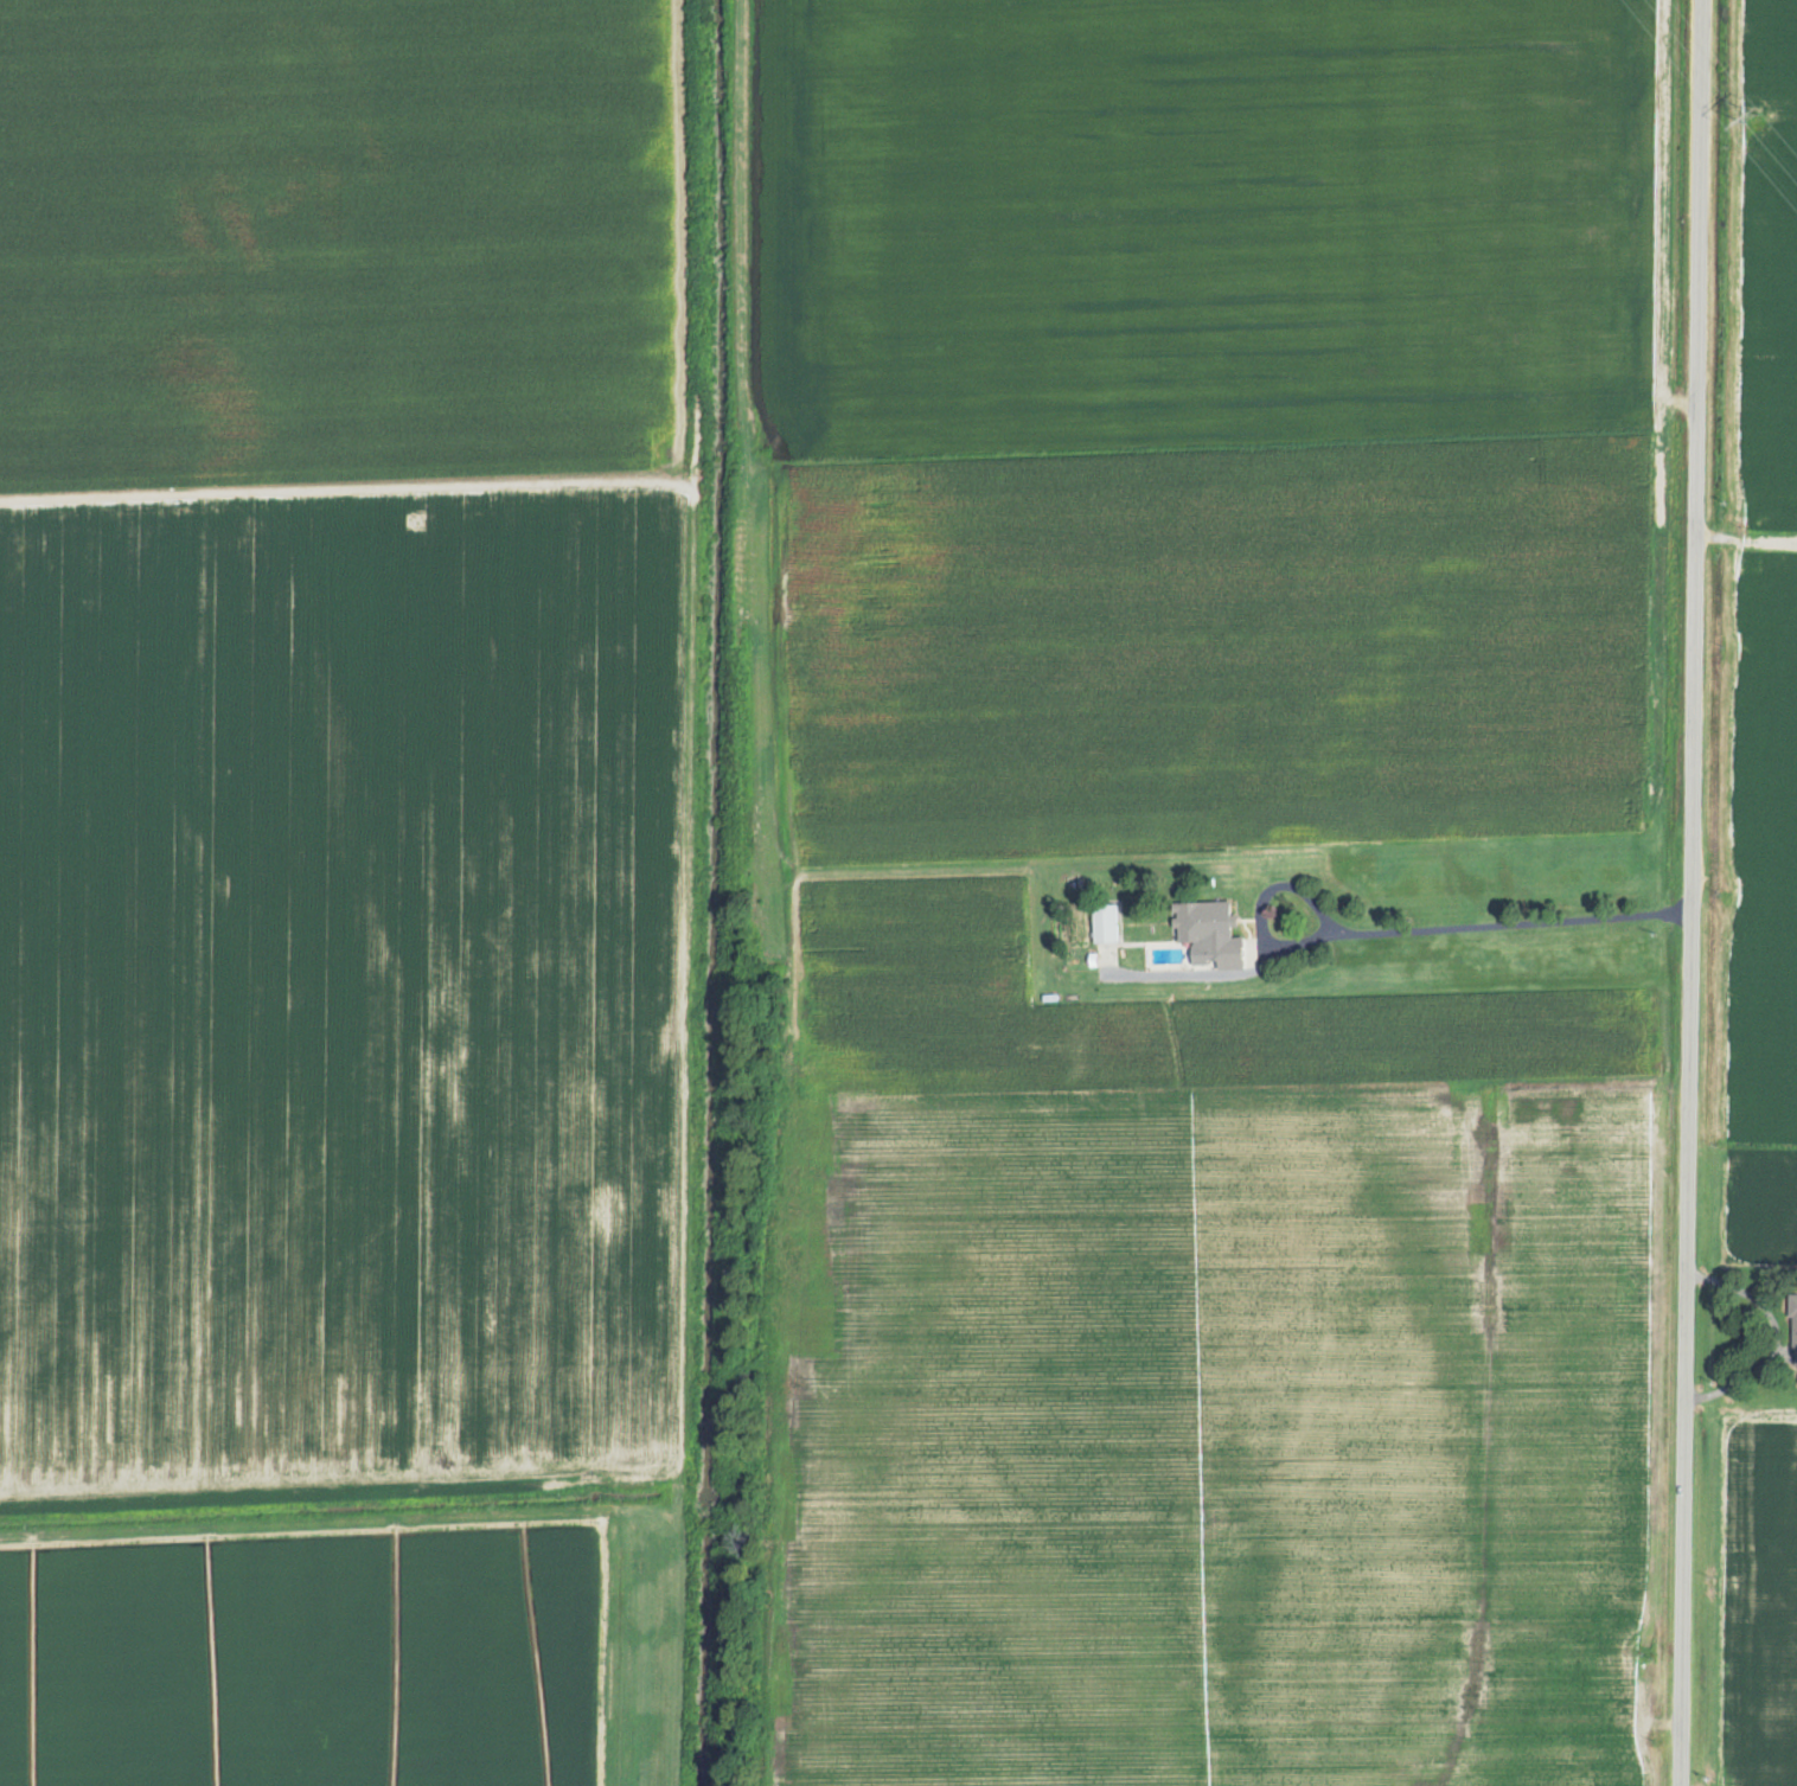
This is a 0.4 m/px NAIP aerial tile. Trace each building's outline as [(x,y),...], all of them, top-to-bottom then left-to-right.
[(1171,901),(1248,897),(1248,905),(1224,905),(1226,936),(1172,939),(1171,901)] [(1113,902),(1113,939),(1089,939),(1089,902),(1113,902)] [(1227,954),(1201,955),(1201,937),(1226,936),(1227,954)]
